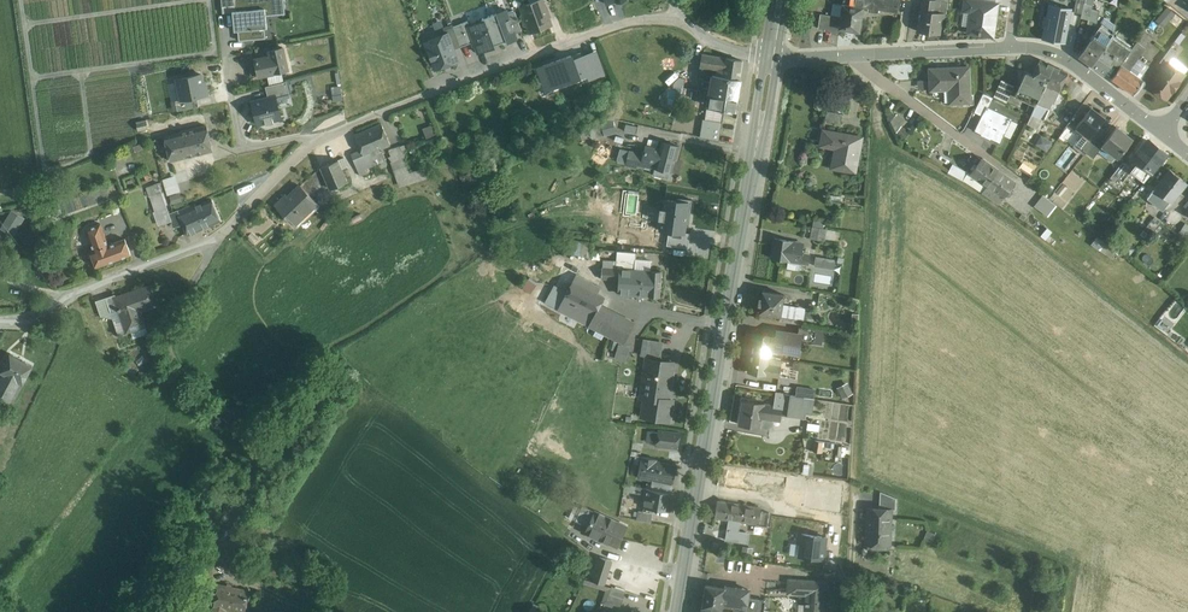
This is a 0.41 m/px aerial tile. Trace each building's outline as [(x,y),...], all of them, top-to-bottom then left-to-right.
[(231,15),(240,13),(245,13),(244,0),(229,0),(231,15)] [(274,17),(295,15),(293,0),(244,0),(245,13),(274,10),(274,17)] [(518,7),(528,34),(553,24),(549,14),(552,13),(548,4),(546,5),(544,0),(538,0),(518,7)] [(843,3),(863,6),(869,7),(868,10),(878,12),(878,9),(897,12),(899,0),(844,0),(843,3)] [(974,0),(965,0),(964,10),(971,11),(968,32),(978,33),(978,35),(980,35),(980,34),(993,36),(994,28),(993,28),(995,14),(996,15),(998,4),(974,0)] [(1074,11),(1082,12),(1084,2),(1085,0),(1076,0),(1074,11)] [(1093,4),(1084,2),(1082,12),(1081,16),(1088,18),(1087,22),(1097,24),(1100,10),(1092,8),(1093,4)] [(863,6),(843,3),(840,21),(839,27),(840,27),(850,29),(850,31),(860,32),(860,29),(859,29),(863,6)] [(1071,8),(1048,4),(1042,38),(1065,42),(1071,8)] [(1164,25),(1175,11),(1167,5),(1156,19),(1164,25)] [(245,13),(240,13),(242,33),(248,33),(276,30),(274,17),(274,10),(245,13)] [(942,13),(921,10),(918,31),(939,34),(942,13)] [(827,14),(820,13),(818,27),(825,28),(827,14)] [(834,15),(827,14),(825,28),(825,30),(831,31),(833,20),(834,20),(834,15)] [(471,25),(469,26),(475,40),(480,53),(508,42),(498,15),(471,25)] [(469,26),(471,25),(468,19),(453,25),(461,46),(475,40),(469,26)] [(834,20),(833,20),(831,31),(831,33),(838,34),(840,27),(839,27),(840,21),(834,20)] [(1113,33),(1100,25),(1094,34),(1101,39),(1098,44),(1103,47),(1110,37),(1113,33)] [(276,30),(248,33),(249,42),(277,39),(276,30)] [(448,32),(425,40),(435,70),(459,62),(448,32)] [(1129,50),(1110,37),(1103,47),(1092,63),(1091,64),(1104,72),(1112,61),(1118,66),(1129,50)] [(1091,39),(1079,55),(1092,63),(1103,47),(1098,44),(1091,39)] [(1118,66),(1111,77),(1132,93),(1142,79),(1129,70),(1145,47),(1137,40),(1129,50),(1118,66)] [(1171,46),(1159,61),(1165,66),(1168,62),(1169,62),(1177,51),(1171,46)] [(282,47),(269,50),(270,55),(256,59),(259,75),(287,68),(282,47)] [(743,60),(702,53),(700,66),(718,69),(717,74),(740,79),(743,60)] [(1039,58),(1031,76),(1025,73),(1026,72),(1025,71),(1014,95),(1026,101),(1028,98),(1036,102),(1035,105),(1039,96),(1054,65),(1039,58)] [(259,75),(256,59),(246,61),(250,77),(259,75)] [(1165,66),(1151,85),(1166,97),(1171,90),(1172,90),(1179,81),(1178,80),(1182,76),(1174,70),(1176,67),(1169,62),(1168,62),(1165,66)] [(1054,65),(1039,96),(1052,101),(1053,101),(1068,71),(1054,65)] [(969,67),(930,69),(931,90),(953,89),(953,103),(971,103),(969,67)] [(180,99),(206,94),(202,73),(176,78),(180,99)] [(740,79),(717,74),(714,92),(711,91),(708,105),(735,110),(737,99),(740,83),(739,83),(740,79)] [(1001,78),(994,95),(1007,101),(1015,84),(1001,78)] [(928,89),(928,80),(918,81),(918,89),(928,89)] [(690,88),(683,87),(681,101),(688,102),(690,88)] [(697,89),(690,88),(688,102),(695,103),(697,89)] [(251,100),(257,124),(283,118),(277,94),(251,100)] [(1052,101),(1039,96),(1035,105),(1031,114),(1044,119),(1052,101)] [(1012,118),(986,106),(974,130),(981,134),(980,135),(991,140),(991,139),(1000,143),(1012,118)] [(1091,106),(1075,126),(1084,133),(1073,146),(1080,152),(1083,149),(1080,147),(1089,136),(1089,137),(1099,125),(1105,117),(1098,112),(1097,113),(1091,108),(1092,107),(1091,106)] [(842,113),(827,110),(825,120),(841,123),(842,113)] [(890,121),(896,134),(905,140),(910,133),(902,127),(907,121),(898,114),(890,121)] [(1031,114),(1009,161),(1031,176),(1064,128),(1044,119),(1031,114)] [(679,129),(690,123),(685,115),(675,121),(679,129)] [(146,119),(136,122),(138,130),(148,127),(146,119)] [(386,119),(361,131),(368,148),(370,152),(378,148),(396,140),(386,119)] [(605,120),(603,131),(615,133),(616,121),(605,120)] [(428,137),(437,133),(433,123),(424,127),(428,137)] [(639,127),(626,124),(625,130),(637,133),(639,127)] [(206,125),(164,136),(171,160),(212,150),(206,125)] [(1089,136),(1080,147),(1083,149),(1087,152),(1096,140),(1105,129),(1099,125),(1089,137),(1089,136)] [(1102,144),(1101,145),(1102,145),(1116,157),(1131,138),(1116,126),(1102,144)] [(859,136),(823,129),(821,142),(836,145),(831,168),(855,172),(859,151),(856,150),(859,136)] [(1096,140),(1087,152),(1093,157),(1102,145),(1101,145),(1102,144),(1096,140)] [(1149,140),(1137,155),(1141,158),(1151,166),(1152,167),(1164,152),(1149,140)] [(679,146),(662,141),(660,149),(646,145),(643,157),(639,156),(636,165),(645,167),(645,168),(650,170),(651,169),(655,170),(653,175),(669,179),(679,146)] [(398,186),(426,179),(423,168),(410,171),(403,144),(388,148),(398,186)] [(370,152),(368,148),(356,154),(362,169),(383,160),(378,148),(370,152)] [(640,153),(630,151),(625,166),(635,168),(636,165),(639,156),(640,153)] [(344,157),(338,160),(344,175),(351,172),(344,157)] [(999,170),(983,158),(971,174),(987,186),(999,170)] [(1141,158),(1132,170),(1142,177),(1151,166),(1141,158)] [(344,175),(338,160),(320,167),(328,183),(331,190),(348,182),(344,175)] [(1123,162),(1110,177),(1116,182),(1129,167),(1123,162)] [(968,171),(953,163),(948,172),(963,180),(968,171)] [(320,167),(301,188),(312,199),(328,183),(320,167)] [(1186,181),(1169,168),(1155,186),(1156,187),(1147,197),(1153,202),(1155,200),(1164,207),(1170,200),(1171,201),(1186,181)] [(1016,182),(999,170),(987,186),(1004,198),(1016,182)] [(164,177),(171,202),(184,199),(177,173),(164,177)] [(983,192),(987,186),(971,174),(967,179),(983,192)] [(154,184),(146,186),(152,202),(159,200),(154,184)] [(300,186),(288,198),(286,196),(276,206),(294,225),(317,204),(312,199),(301,188),(300,186)] [(987,186),(983,192),(1000,204),(1004,198),(987,186)] [(1049,216),(1057,205),(1044,194),(1035,205),(1049,216)] [(689,247),(693,199),(665,196),(662,231),(669,231),(668,245),(689,247)] [(159,200),(152,202),(155,211),(167,207),(164,198),(159,200)] [(211,199),(195,206),(194,203),(177,211),(188,235),(220,220),(211,199)] [(25,217),(11,209),(0,227),(14,235),(25,217)] [(1161,222),(1155,217),(1147,227),(1153,231),(1161,222)] [(824,222),(810,221),(809,226),(811,226),(810,240),(826,241),(827,229),(824,229),(824,222)] [(101,223),(86,228),(90,241),(105,235),(101,223)] [(105,235),(90,241),(94,250),(90,251),(96,267),(131,254),(125,238),(108,244),(105,235)] [(794,241),(774,238),(774,240),(775,240),(772,256),(771,256),(771,258),(797,262),(798,258),(800,258),(801,254),(802,246),(794,245),(794,241)] [(592,244),(567,240),(565,254),(591,257),(592,244)] [(636,252),(618,251),(618,252),(617,264),(620,268),(635,269),(636,252)] [(806,255),(801,254),(800,258),(798,258),(797,262),(809,263),(810,260),(806,260),(806,255)] [(815,265),(834,268),(836,258),(817,255),(815,265)] [(835,268),(816,266),(815,279),(833,281),(834,271),(840,272),(841,263),(836,262),(835,268)] [(620,269),(602,268),(601,279),(619,280),(620,269)] [(635,269),(620,268),(620,269),(619,280),(619,294),(660,297),(661,271),(635,269)] [(564,269),(546,303),(558,310),(576,275),(564,269)] [(576,275),(558,310),(589,325),(601,305),(605,297),(597,293),(600,287),(576,275)] [(530,279),(524,286),(531,292),(537,285),(530,279)] [(153,284),(116,296),(120,307),(110,310),(118,332),(144,323),(139,308),(159,301),(153,284)] [(783,294),(763,291),(762,299),(760,298),(758,305),(761,306),(759,312),(780,316),(782,304),(783,294)] [(115,293),(106,296),(110,310),(120,307),(116,296),(115,293)] [(782,304),(780,316),(804,319),(805,308),(782,304)] [(601,305),(589,325),(624,343),(635,323),(601,305)] [(816,329),(799,326),(798,334),(801,334),(800,341),(813,343),(816,329)] [(798,334),(777,331),(776,337),(773,337),(772,337),(770,348),(771,348),(798,353),(800,341),(797,340),(798,334)] [(773,336),(754,333),(751,353),(769,356),(770,356),(771,348),(770,348),(772,337),(773,337),(773,336)] [(617,342),(611,340),(608,349),(614,350),(617,342)] [(661,342),(644,340),(641,355),(658,358),(661,342)] [(618,345),(615,357),(624,360),(627,348),(618,345)] [(0,370),(0,396),(12,402),(32,364),(10,352),(0,370)] [(769,356),(751,353),(748,373),(766,375),(779,377),(781,366),(779,366),(768,364),(769,358),(769,356)] [(642,397),(645,397),(668,400),(673,363),(647,360),(642,397)] [(776,392),(789,394),(790,388),(786,387),(786,385),(778,384),(776,392)] [(796,387),(795,395),(800,396),(811,397),(812,389),(796,387)] [(789,394),(776,392),(774,404),(774,405),(782,406),(784,397),(790,398),(791,395),(789,394)] [(795,395),(791,395),(790,398),(788,415),(796,417),(798,405),(799,405),(800,396),(795,395)] [(811,397),(800,396),(799,405),(806,406),(805,413),(811,414),(814,398),(811,397)] [(672,401),(668,400),(645,397),(642,416),(669,420),(672,401)] [(774,404),(743,400),(739,424),(772,429),(775,413),(781,414),(782,406),(774,405),(774,404)] [(806,406),(799,405),(798,405),(796,417),(805,418),(805,413),(806,406)] [(681,433),(659,429),(658,432),(649,431),(648,435),(652,435),(651,443),(657,444),(656,446),(678,450),(681,433)] [(824,441),(815,440),(813,451),(823,452),(824,441)] [(675,466),(655,463),(656,459),(642,457),(638,477),(652,480),(652,478),(672,482),(675,466)] [(843,488),(776,479),(773,506),(781,507),(780,512),(839,519),(843,488)] [(674,493),(646,488),(643,506),(671,511),(674,493)] [(896,498),(880,491),(879,508),(891,509),(895,509),(896,498)] [(740,504),(718,501),(715,518),(737,521),(740,504)] [(761,508),(740,504),(737,521),(759,525),(761,513),(761,508)] [(595,511),(582,505),(575,520),(588,526),(595,511)] [(879,508),(868,508),(867,544),(867,549),(888,550),(888,545),(889,545),(891,509),(879,508)] [(626,525),(595,511),(588,526),(585,532),(616,547),(626,525)] [(652,513),(638,511),(637,520),(651,522),(652,513)] [(770,514),(761,513),(759,525),(768,526),(770,514)] [(729,535),(739,537),(740,533),(741,528),(730,526),(729,535)] [(790,553),(826,559),(829,534),(799,529),(797,542),(792,541),(790,553)] [(748,534),(740,533),(739,537),(729,535),(728,541),(747,544),(748,534)] [(740,556),(754,558),(755,548),(741,547),(740,556)] [(600,556),(592,580),(604,584),(611,560),(600,556)] [(788,580),(788,594),(807,595),(806,611),(823,611),(825,582),(788,580)] [(217,584),(212,611),(213,611),(224,611),(225,609),(238,611),(244,611),(249,591),(217,584)] [(724,588),(706,585),(703,605),(721,608),(722,602),(734,604),(733,609),(745,611),(747,597),(724,593),(724,588)] [(625,591),(612,587),(609,593),(623,598),(625,591)] [(623,598),(609,593),(607,600),(621,605),(623,598)] [(747,597),(745,611),(744,611),(763,611),(764,610),(765,600),(747,597)]
